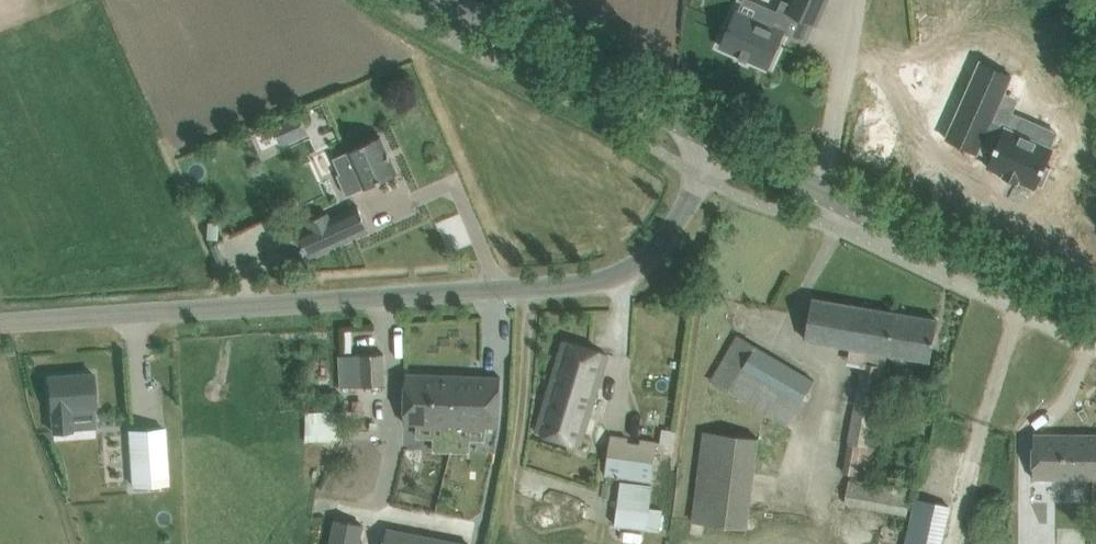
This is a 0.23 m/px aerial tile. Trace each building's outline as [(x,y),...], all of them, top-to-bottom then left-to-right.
[(776,46),(783,33),(807,43),(826,0),(793,0),(791,5),(783,1),(771,27),(737,12),(722,46),(767,66),(776,46)] [(982,60),(956,115),(986,128),(981,139),(997,146),(988,165),(1005,173),(1004,175),(1018,181),(1019,179),(1036,187),(1038,182),(1043,185),(1052,166),(1046,164),(1054,147),(1051,146),(1057,131),(1024,116),(1017,131),(991,119),(1004,91),(1012,73),(982,60)] [(300,114),(273,126),(281,144),(308,132),(300,114)] [(365,188),(398,174),(381,136),(348,151),(348,152),(334,158),(340,173),(337,175),(347,196),(365,188)] [(361,205),(331,215),(329,209),(309,216),(311,223),(298,227),(307,252),(369,230),(361,205)] [(222,250),(218,242),(211,245),(214,253),(222,250)] [(888,353),(909,357),(931,361),(938,320),(812,298),(805,339),(850,347),(847,363),(861,366),(852,411),(841,472),(870,477),(876,445),(870,445),(884,368),(885,368),(888,353)] [(815,380),(758,347),(739,336),(713,381),(788,424),(815,380)] [(581,445),(602,376),(608,355),(563,341),(536,431),(581,445)] [(653,345),(646,396),(673,399),(679,349),(653,345)] [(342,387),(346,387),(385,385),(384,353),(341,355),(342,387)] [(405,423),(452,425),(454,375),(407,373),(405,423)] [(93,374),(49,377),(53,432),(72,431),(70,409),(95,407),(93,374)] [(454,375),(452,425),(499,427),(501,377),(454,375)] [(662,428),(660,441),(674,443),(676,430),(662,428)] [(164,429),(129,431),(133,486),(168,483),(164,429)] [(703,430),(691,521),(749,528),(761,437),(703,430)] [(1092,479),(1092,435),(1034,434),(1033,478),(1092,479)] [(610,435),(605,474),(652,482),(657,442),(641,440),(640,444),(627,443),(628,438),(612,435),(610,435)] [(850,476),(845,503),(906,515),(912,488),(850,476)] [(663,508),(650,507),(653,485),(621,481),(615,525),(647,530),(660,531),(663,508)] [(950,506),(916,497),(905,543),(941,543),(950,506)] [(1073,503),(1044,502),(1043,543),(1072,543),(1073,503)] [(368,525),(338,516),(330,543),(362,543),(368,525)] [(429,537),(387,529),(384,543),(428,543),(429,537)]
